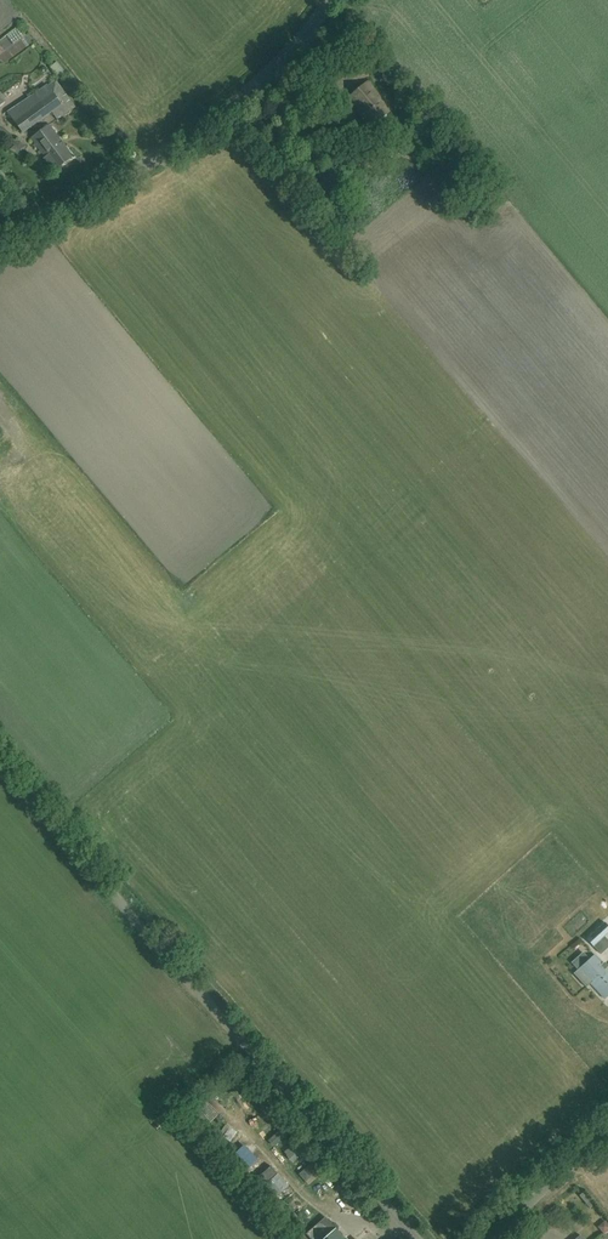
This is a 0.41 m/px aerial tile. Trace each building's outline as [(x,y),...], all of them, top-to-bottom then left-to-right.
[(324,98),(334,90),(323,77),(313,85),(324,98)] [(22,133),(25,130),(50,111),(56,119),(73,106),(61,89),(54,79),(46,85),(34,94),(33,94),(7,112),(22,133)] [(371,128),(392,110),(368,81),(347,98),(358,111),(357,111),(371,128)] [(31,138),(45,157),(43,158),(51,168),(53,167),(55,169),(72,156),(48,124),(31,138)] [(587,937),(593,945),(604,934),(598,927),(587,937)] [(607,949),(607,937),(607,935),(595,945),(602,954),(607,949)] [(579,969),(574,974),(586,987),(591,982),(607,966),(594,953),(578,968),(579,969)] [(591,982),(605,997),(607,994),(607,968),(607,966),(591,982)] [(219,1113),(206,1099),(189,1115),(203,1129),(219,1113)] [(257,1121),(266,1127),(272,1119),(263,1113),(257,1121)] [(236,1131),(229,1127),(219,1143),(226,1147),(236,1131)] [(284,1157),(291,1164),(309,1148),(303,1140),(284,1157)] [(257,1158),(244,1144),(229,1159),(243,1173),(257,1158)] [(318,1158),(299,1174),(308,1183),(326,1167),(318,1158)] [(271,1165),(248,1185),(258,1197),(264,1192),(260,1187),(277,1171),(271,1165)] [(269,1184),(281,1195),(291,1185),(279,1173),(269,1184)] [(288,1236),(303,1224),(286,1203),(271,1216),(288,1236)] [(344,1237),(343,1238),(325,1217),(306,1233),(311,1238),(346,1238),(344,1237)]
